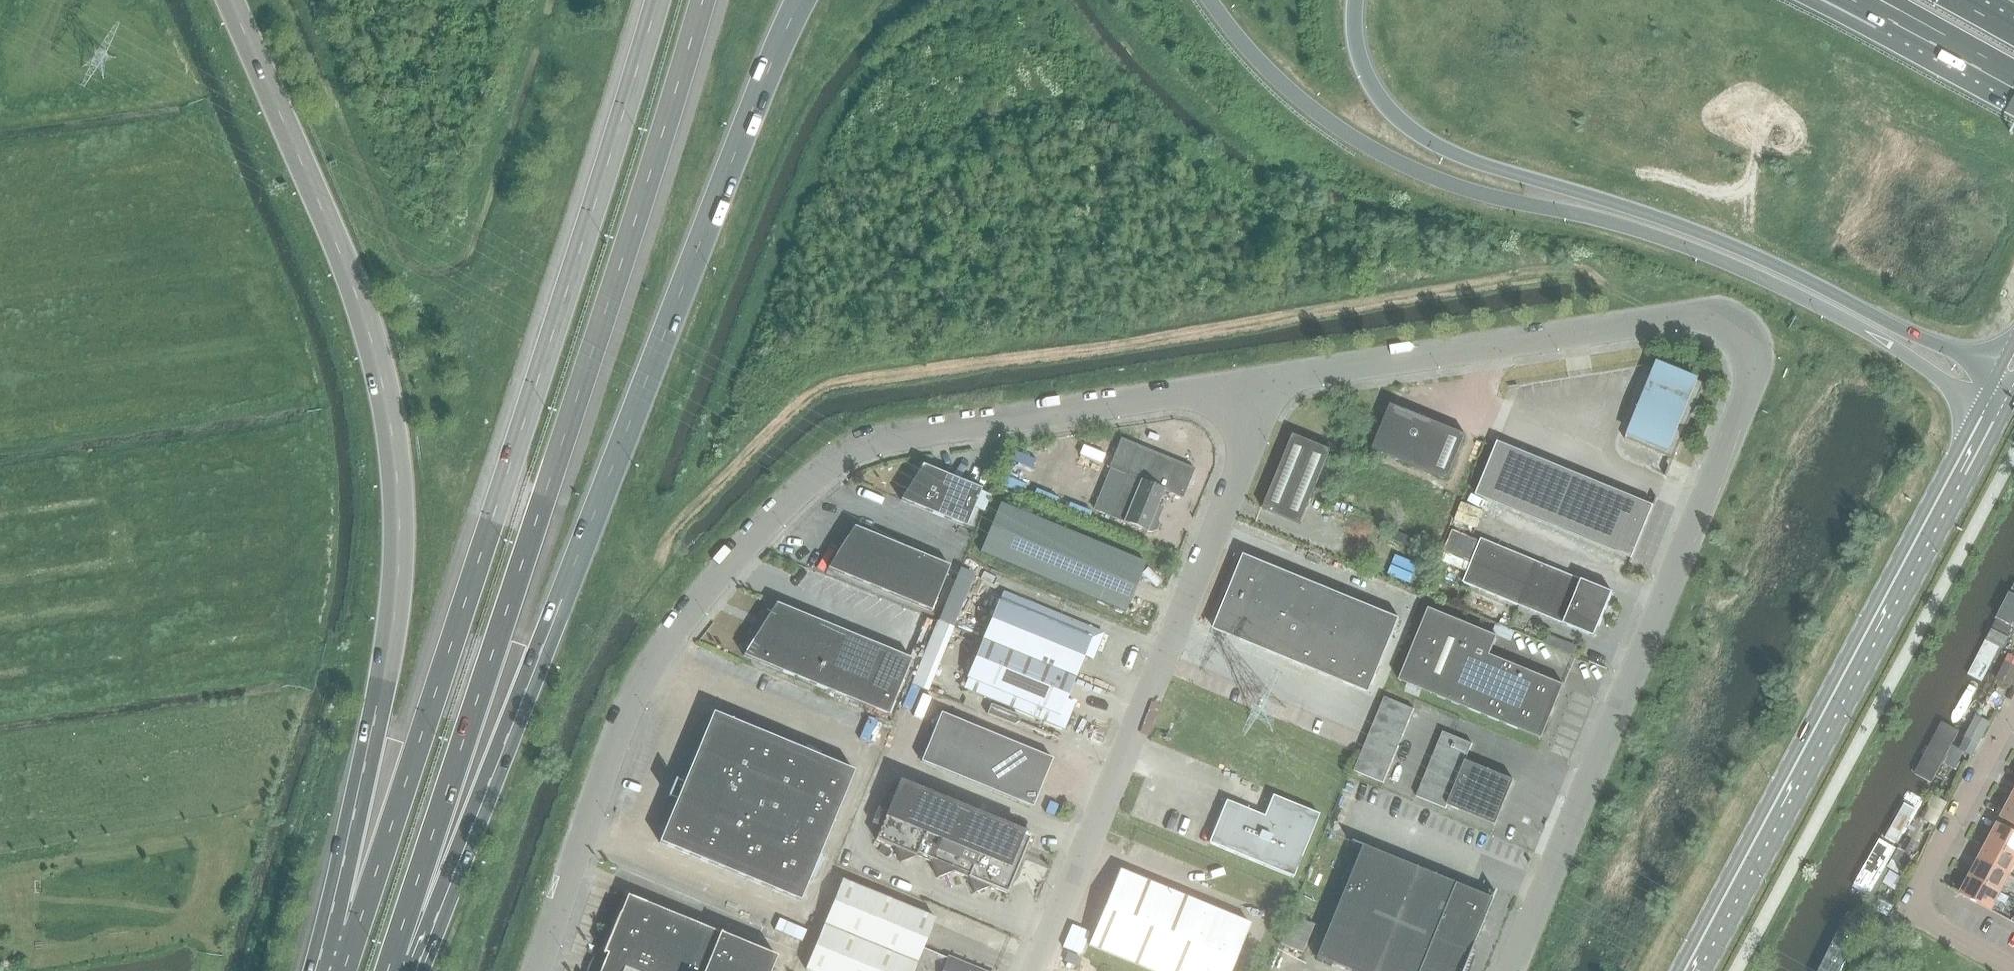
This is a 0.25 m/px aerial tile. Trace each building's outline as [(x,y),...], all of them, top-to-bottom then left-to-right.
[(1704,384),(1655,364),(1624,440),(1671,459),(1664,476),(1666,477),(1704,384)] [(1465,435),(1390,404),(1390,406),(1393,407),(1376,450),(1372,448),(1372,449),(1447,480),(1465,435)] [(1293,435),(1262,509),(1300,525),(1330,450),(1329,450),(1328,453),(1292,439),(1294,435),(1293,435)] [(1157,519),(1153,516),(1163,491),(1182,498),(1194,469),(1120,438),(1108,468),(1110,469),(1127,476),(1110,517),(1146,532),(1151,532),(1156,529),(1158,525),(1157,519)] [(1629,563),(1631,563),(1657,499),(1655,498),(1652,506),(1497,442),(1475,495),(1631,559),(1629,563)] [(899,500),(965,527),(980,489),(976,487),(976,489),(965,484),(965,483),(958,480),(957,481),(946,476),(947,475),(921,465),(919,468),(921,469),(904,498),(902,497),(899,500)] [(1106,478),(1123,485),(1127,476),(1110,469),(1106,478)] [(1114,507),(1097,500),(1093,510),(1110,517),(1114,507)] [(979,552),(1125,612),(1145,563),(999,503),(979,552)] [(831,566),(829,565),(826,569),(930,611),(949,566),(946,565),(946,566),(931,560),(932,559),(909,550),(909,551),(894,545),(895,544),(891,542),(890,543),(876,538),(876,536),(853,527),(851,530),(853,531),(831,566)] [(1581,580),(1536,562),(1480,539),(1462,583),(1518,606),(1563,624),(1563,625),(1587,634),(1589,630),(1591,626),(1594,624),(1598,626),(1612,593),(1581,580)] [(1399,619),(1244,555),(1213,630),(1369,693),(1399,619)] [(1003,592),(983,640),(1073,677),(1082,654),(1089,657),(1092,648),(1096,650),(1102,633),(1003,592)] [(742,655),(887,715),(910,659),(775,603),(773,607),(775,608),(747,653),(744,652),(742,655)] [(907,628),(930,636),(915,681),(931,687),(953,623),(914,609),(907,628)] [(1428,609),(1398,681),(1541,740),(1543,736),(1539,734),(1558,688),(1562,690),(1563,686),(1489,655),(1497,637),(1428,609)] [(963,688),(1063,729),(1070,712),(1066,711),(1070,702),(1064,700),(1073,677),(983,640),(963,688)] [(1991,655),(1963,709),(1974,715),(2002,661),(1991,655)] [(1995,680),(2010,687),(2013,678),(2013,667),(2004,662),(1995,680)] [(1413,709),(1384,697),(1379,710),(1408,722),(1413,709)] [(1408,722),(1379,710),(1374,722),(1403,734),(1408,722)] [(685,778),(826,836),(853,771),(712,713),(685,778)] [(1052,759),(940,713),(920,761),(1032,808),(1052,759)] [(1943,721),(1915,774),(1933,784),(1961,731),(1943,721)] [(1403,734),(1374,722),(1369,734),(1398,746),(1403,734)] [(1472,744),(1442,732),(1437,745),(1466,757),(1472,744)] [(1398,746),(1369,734),(1364,747),(1393,759),(1398,746)] [(1466,757),(1437,745),(1431,758),(1461,770),(1466,757)] [(1393,759),(1364,747),(1359,759),(1388,771),(1393,759)] [(1461,770),(1431,758),(1426,771),(1456,783),(1461,770)] [(1388,771),(1359,759),(1354,771),(1383,783),(1388,771)] [(1513,781),(1465,761),(1447,806),(1495,826),(1497,822),(1494,821),(1509,784),(1512,785),(1513,781)] [(1456,783),(1426,771),(1421,784),(1451,796),(1456,783)] [(826,836),(685,778),(658,843),(737,875),(772,890),(790,897),(799,901),(826,836)] [(899,781),(875,840),(893,847),(899,863),(915,857),(930,863),(936,878),(952,872),(967,878),(973,893),(989,887),(1006,894),(1031,835),(899,781)] [(1451,796),(1421,784),(1416,797),(1445,809),(1451,796)] [(1272,795),(1263,816),(1225,801),(1208,843),(1292,877),(1318,814),(1272,795)] [(1923,812),(1939,820),(1945,808),(1929,800),(1923,812)] [(889,804),(880,801),(871,824),(880,827),(889,804)] [(2009,801),(2000,818),(2013,826),(2013,803),(2009,801)] [(1898,809),(1860,878),(1877,888),(1915,819),(1898,809)] [(1997,824),(1987,841),(2013,855),(2013,833),(1997,824)] [(1349,841),(1349,842),(1360,847),(1314,957),(1348,970),(1461,970),(1494,891),(1492,890),(1489,898),(1349,841)] [(1987,841),(1978,859),(2009,875),(2013,866),(2013,855),(1987,841)] [(2009,875),(1978,859),(1969,877),(2000,893),(2009,875)] [(1249,924),(1119,870),(1103,908),(1234,961),(1249,924)] [(2000,893),(1969,877),(1959,894),(1990,911),(2000,893)] [(916,963),(934,918),(841,880),(823,925),(916,963)] [(776,957),(720,934),(721,933),(719,932),(719,933),(646,903),(645,903),(627,896),(619,914),(618,914),(602,954),(603,954),(604,953),(612,956),(606,970),(770,970),(776,957)] [(1103,908),(1088,945),(1151,970),(1230,970),(1234,961),(1103,908)] [(1880,914),(1874,912),(1873,911),(1868,921),(1869,921),(1875,924),(1880,914)] [(1817,970),(1842,970),(1861,934),(1841,924),(1817,970)] [(916,963),(823,925),(805,969),(809,970),(913,970),(916,963)] [(943,970),(979,970),(948,958),(943,970)]
